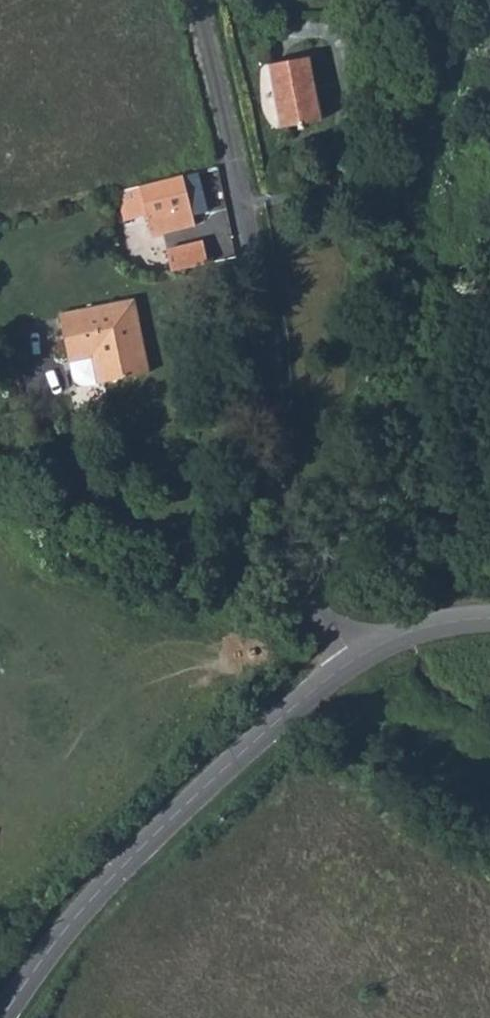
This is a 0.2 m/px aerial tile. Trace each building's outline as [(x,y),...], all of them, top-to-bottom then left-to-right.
[(313,59),(274,67),(288,133),(327,124),(313,59)] [(200,178),(155,181),(159,231),(203,229),(200,178)] [(223,236),(228,257),(240,255),(235,233),(223,236)] [(153,315),(77,323),(83,370),(106,367),(109,395),(162,388),(153,315)] [(106,367),(83,370),(86,398),(109,395),(106,367)]
